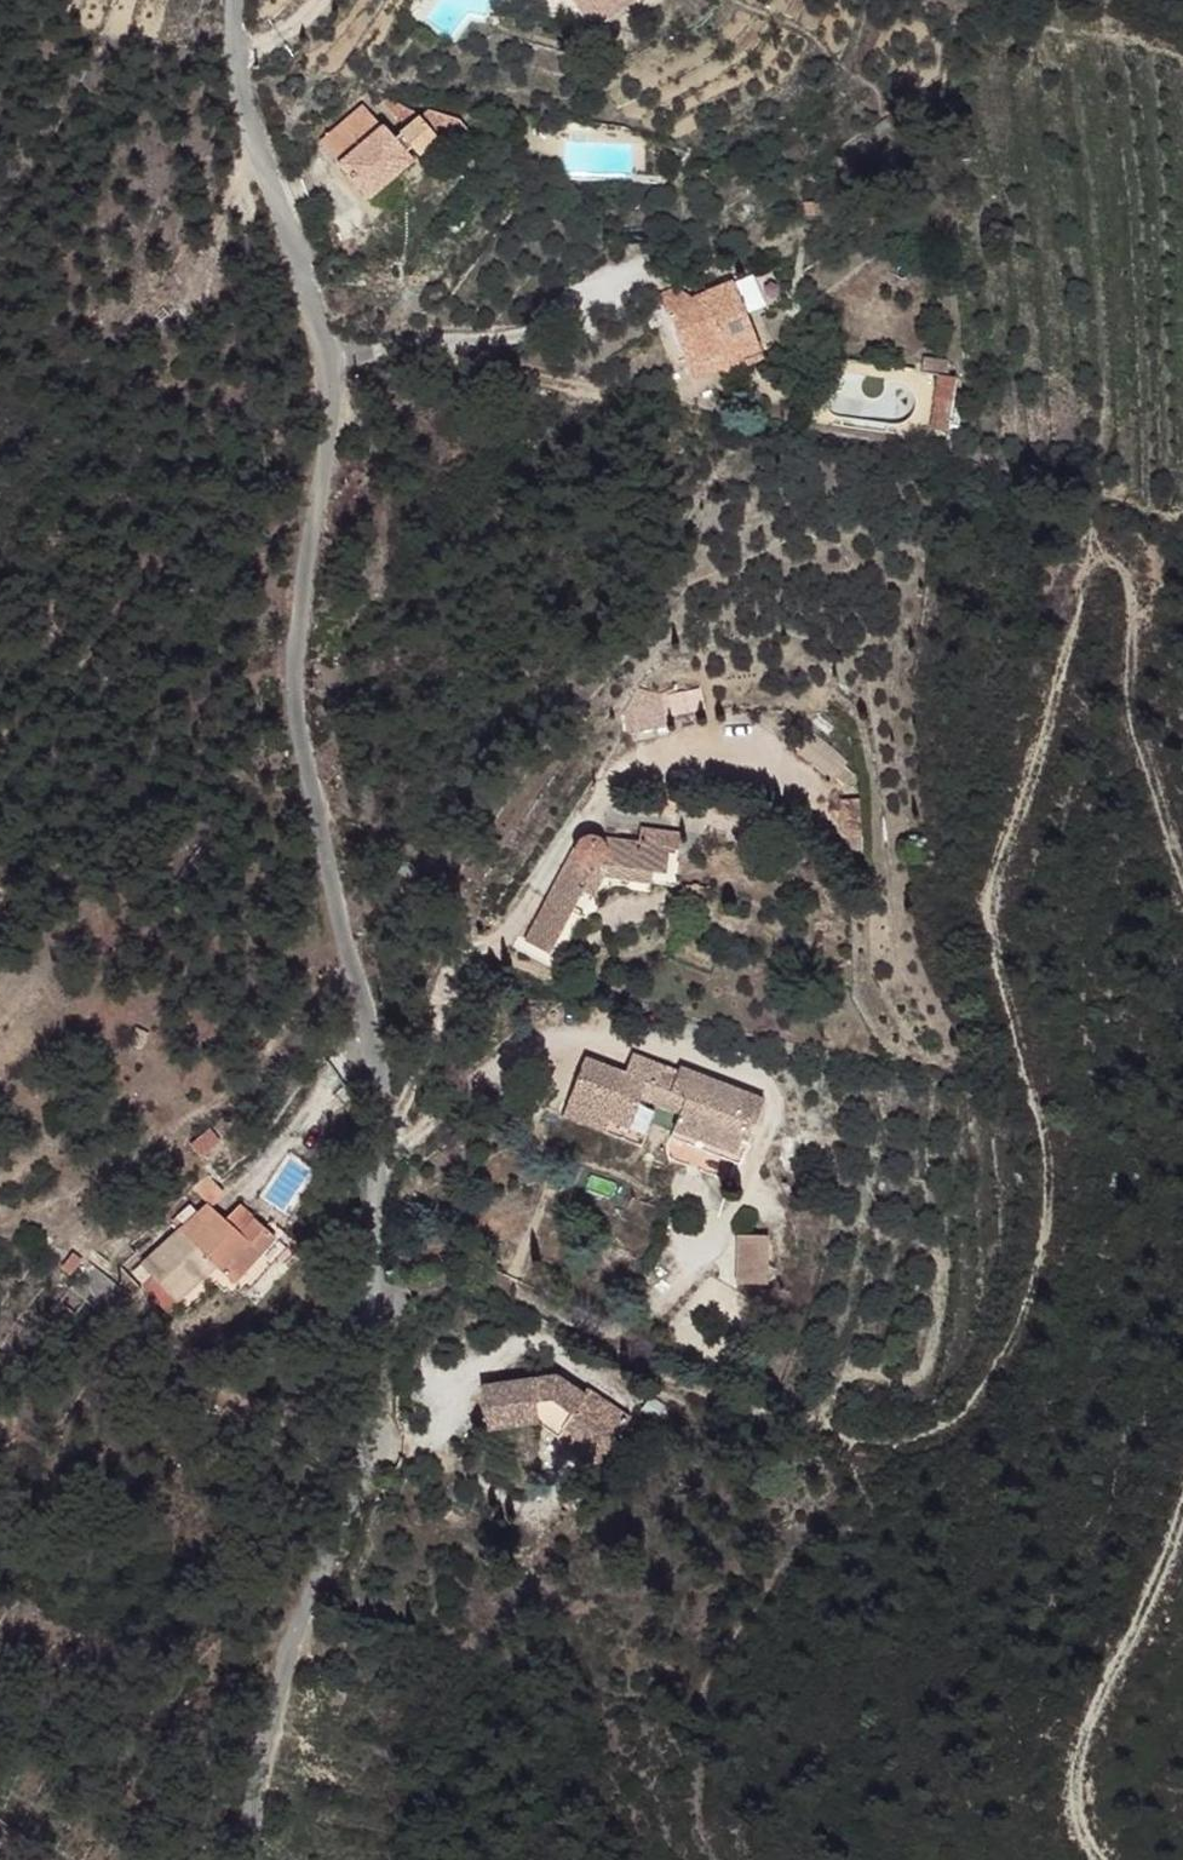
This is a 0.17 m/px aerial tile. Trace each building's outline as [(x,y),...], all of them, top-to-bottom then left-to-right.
[(589,20),(598,28),(620,0),(565,0),(589,20)] [(422,119),(435,146),(461,134),(448,106),(422,119)] [(351,127),(315,168),(335,188),(373,147),(351,127)] [(409,130),(385,158),(400,172),(410,162),(418,169),(432,151),(409,130)] [(373,147),(335,188),(372,218),(408,179),(400,172),(385,158),(373,147)] [(771,272),(751,284),(761,307),(786,298),(771,272)] [(657,310),(673,362),(715,349),(719,360),(749,345),(725,275),(694,286),(698,300),(681,304),(657,310)] [(712,364),(714,374),(755,357),(749,345),(719,360),(712,364)] [(673,362),(681,376),(712,364),(719,360),(715,349),(673,362)] [(949,378),(937,435),(960,441),(973,382),(962,380),(969,361),(936,355),(933,375),(949,378)] [(616,704),(620,734),(662,722),(659,694),(616,704)] [(794,747),(837,784),(853,766),(810,729),(794,747)] [(590,830),(547,925),(554,933),(568,940),(590,891),(609,845),(665,843),(678,842),(678,808),(668,809),(651,811),(615,813),(598,819),(590,830)] [(609,845),(590,891),(605,897),(622,862),(665,861),(665,843),(609,845)] [(644,1050),(633,1080),(647,1085),(660,1092),(673,1064),(644,1050)] [(589,1064),(570,1104),(614,1125),(617,1113),(635,1123),(647,1085),(633,1080),(589,1064)] [(681,1120),(675,1142),(742,1172),(774,1103),(695,1068),(695,1074),(673,1064),(660,1092),(689,1101),(694,1103),(689,1124),(681,1120)] [(570,1104),(564,1120),(644,1154),(659,1113),(651,1107),(660,1092),(647,1085),(635,1123),(617,1113),(614,1125),(570,1104)] [(660,1092),(651,1107),(659,1113),(675,1119),(689,1101),(660,1092)] [(689,1101),(675,1119),(681,1120),(689,1124),(694,1103),(689,1101)] [(174,1172),(149,1208),(160,1220),(212,1181),(202,1173),(194,1186),(174,1172)] [(212,1181),(160,1220),(185,1234),(212,1253),(243,1199),(212,1181)] [(160,1220),(118,1255),(160,1278),(185,1234),(160,1220)] [(735,1287),(767,1287),(767,1236),(734,1236),(735,1287)] [(101,1306),(114,1282),(84,1266),(71,1290),(101,1306)] [(476,1405),(548,1436),(554,1428),(581,1456),(588,1447),(606,1415),(596,1399),(581,1407),(563,1381),(494,1361),(476,1405)] [(606,1415),(588,1447),(599,1463),(625,1437),(606,1415)] [(548,1436),(572,1465),(581,1456),(554,1428),(548,1436)] [(581,1456),(572,1465),(582,1478),(599,1463),(588,1447),(581,1456)]
